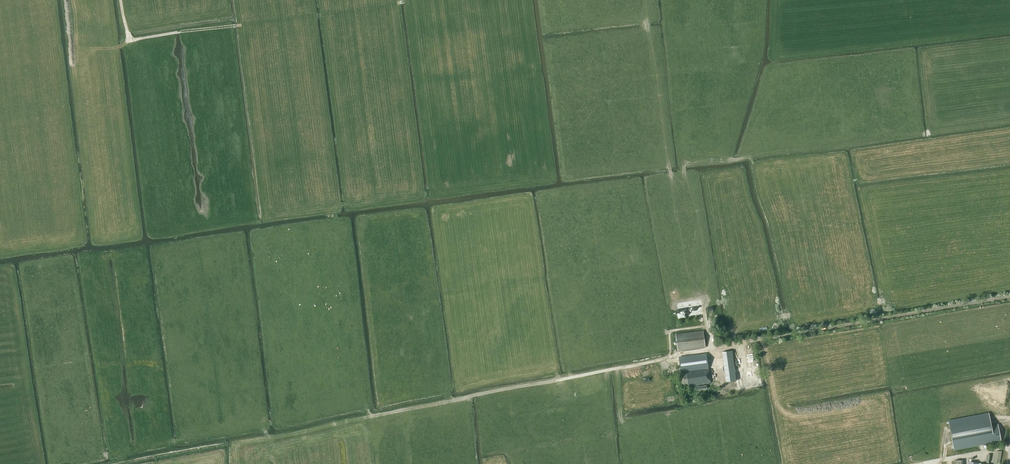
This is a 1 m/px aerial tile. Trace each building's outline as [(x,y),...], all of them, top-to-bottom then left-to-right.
[(705,348),(703,330),(676,334),(678,351),(705,348)] [(710,383),(707,358),(679,361),(681,374),(680,374),(681,385),(688,384),(689,387),(692,386),(692,385),(710,383)] [(991,425),(988,414),(949,421),(954,449),(1000,440),(997,424),(991,425)]
